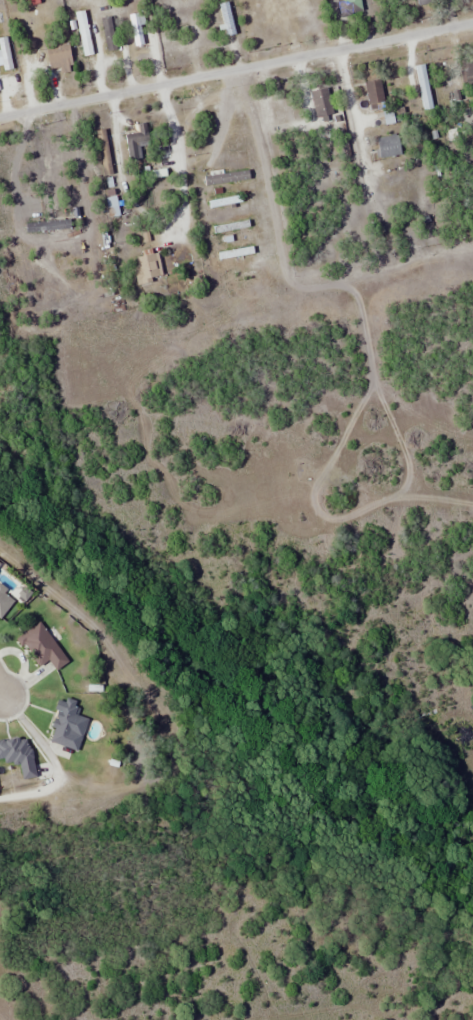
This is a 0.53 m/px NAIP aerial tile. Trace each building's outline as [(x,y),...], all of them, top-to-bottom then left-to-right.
[(360,0),(337,0),(341,18),(363,13),(360,0)] [(74,70),(69,43),(45,47),(49,70),(62,67),(63,72),(74,70)] [(464,84),(472,84),(472,62),(464,62),(464,84)] [(431,108),(426,64),(416,65),(421,110),(431,108)] [(387,107),(380,79),(364,82),(371,110),(387,107)] [(314,118),(332,116),(329,89),(311,91),(314,118)] [(125,130),(129,163),(140,162),(138,143),(149,142),(147,123),(133,124),(133,129),(125,130)] [(96,131),(103,176),(112,175),(105,129),(96,131)] [(379,158),(401,154),(398,134),(375,139),(379,158)] [(205,183),(248,183),(248,172),(205,172),(205,183)] [(112,218),(120,215),(113,196),(105,199),(112,218)] [(138,285),(163,280),(158,253),(133,258),(138,285)] [(0,589),(0,618),(15,601),(0,589)] [(40,667),(48,660),(56,671),(69,661),(39,622),(18,639),(40,667)] [(80,750),(89,707),(58,700),(49,743),(80,750)]
